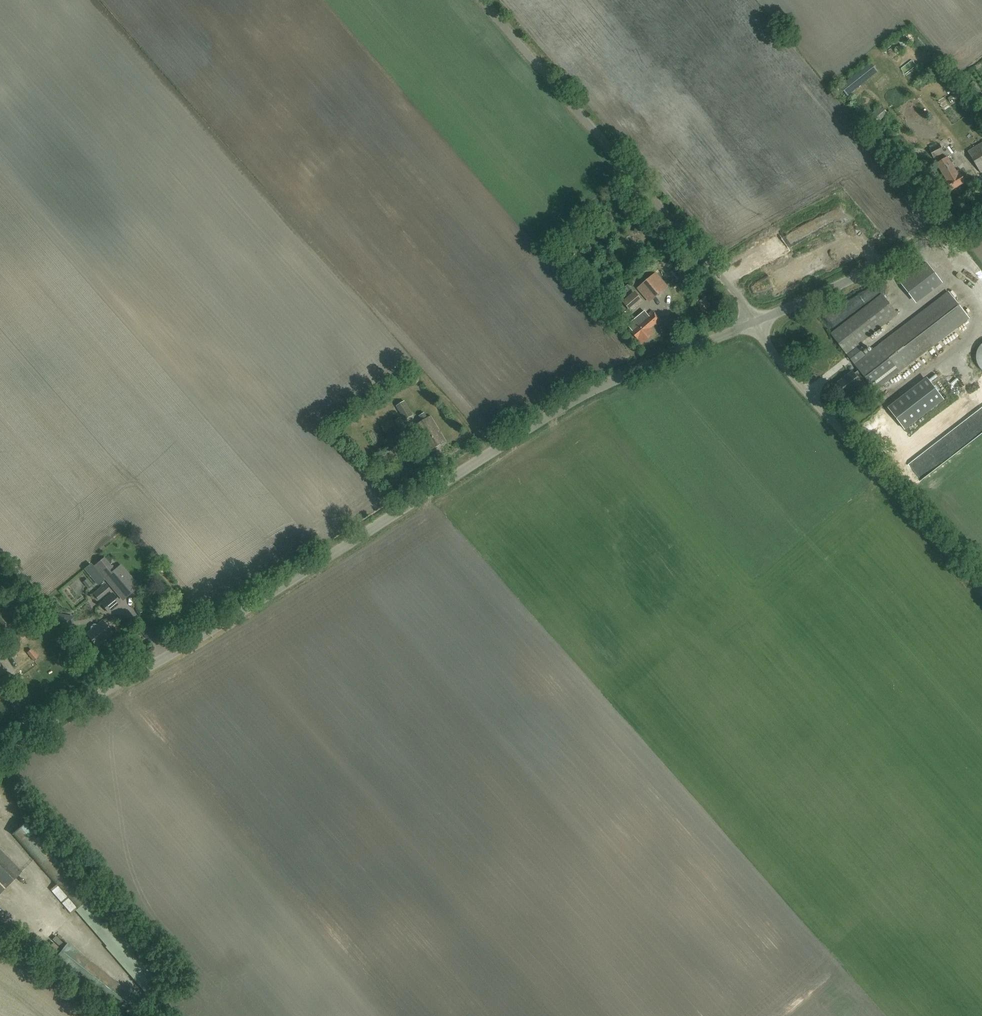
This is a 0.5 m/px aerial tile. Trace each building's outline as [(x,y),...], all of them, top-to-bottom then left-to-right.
[(845,99),(879,71),(871,61),(836,89),(845,99)] [(870,127),(888,113),(881,105),(864,120),(870,127)] [(944,153),(939,143),(929,148),(934,158),(944,153)] [(981,172),(981,143),(967,152),(980,173),(981,172)] [(951,191),(966,182),(959,170),(956,171),(947,156),(936,163),(947,181),(945,182),(951,191)] [(972,171),(968,173),(971,180),(976,178),(972,171)] [(943,281),(928,258),(899,277),(914,300),(943,281)] [(953,265),(949,268),(957,278),(961,274),(953,265)] [(640,288),(650,300),(665,287),(655,275),(640,288)] [(763,282),(764,289),(776,287),(775,280),(763,282)] [(615,303),(605,292),(598,298),(608,309),(615,303)] [(854,347),(870,335),(897,314),(881,294),(830,333),(858,370),(854,373),(852,371),(837,382),(847,394),(862,382),(860,381),(864,377),(874,390),(968,318),(948,292),(862,358),(854,347)] [(856,308),(862,304),(858,298),(852,302),(856,308)] [(662,322),(652,310),(630,329),(642,343),(654,333),(650,328),(655,324),(657,326),(662,322)] [(967,342),(981,360),(981,332),(981,331),(967,342)] [(396,407),(405,422),(413,417),(405,402),(396,407)] [(429,451),(445,441),(429,416),(427,417),(425,414),(421,416),(423,420),(414,425),(429,451)] [(398,428),(403,425),(399,418),(394,421),(398,428)] [(397,429),(392,421),(382,427),(387,435),(397,429)] [(104,579),(122,601),(137,588),(124,572),(119,566),(114,570),(109,564),(99,573),(104,579)] [(99,584),(103,581),(96,573),(93,576),(99,584)] [(97,599),(98,599),(109,589),(105,584),(93,593),(97,599)] [(107,612),(119,603),(112,595),(101,604),(107,612)] [(23,623),(5,599),(0,603),(0,634),(4,638),(23,623)] [(56,613),(54,625),(72,629),(74,616),(56,613)] [(91,630),(85,634),(95,647),(111,633),(101,621),(95,626),(94,624),(92,624),(90,626),(90,628),(91,630)] [(20,641),(27,636),(23,631),(16,636),(20,641)] [(34,661),(38,657),(31,649),(27,652),(34,661)] [(76,909),(78,907),(151,994),(168,978),(94,893),(31,818),(11,834),(76,909)] [(21,872),(0,850),(0,893),(21,872)] [(59,945),(63,941),(59,935),(54,939),(59,945)]
